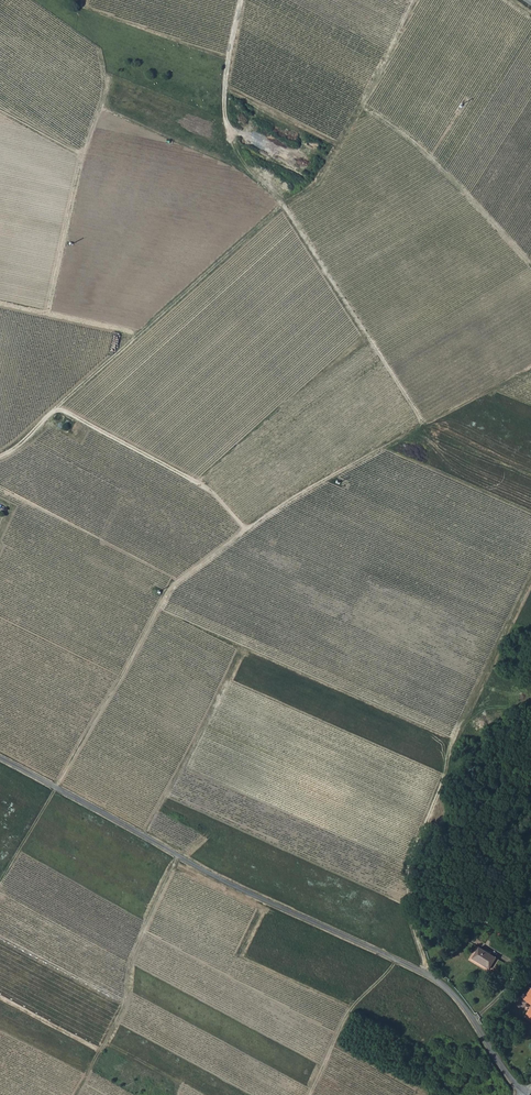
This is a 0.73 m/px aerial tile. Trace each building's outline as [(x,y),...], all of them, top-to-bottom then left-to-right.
[(482,950),(481,949),(478,953),(473,960),(491,969),(497,958),(482,950)]
